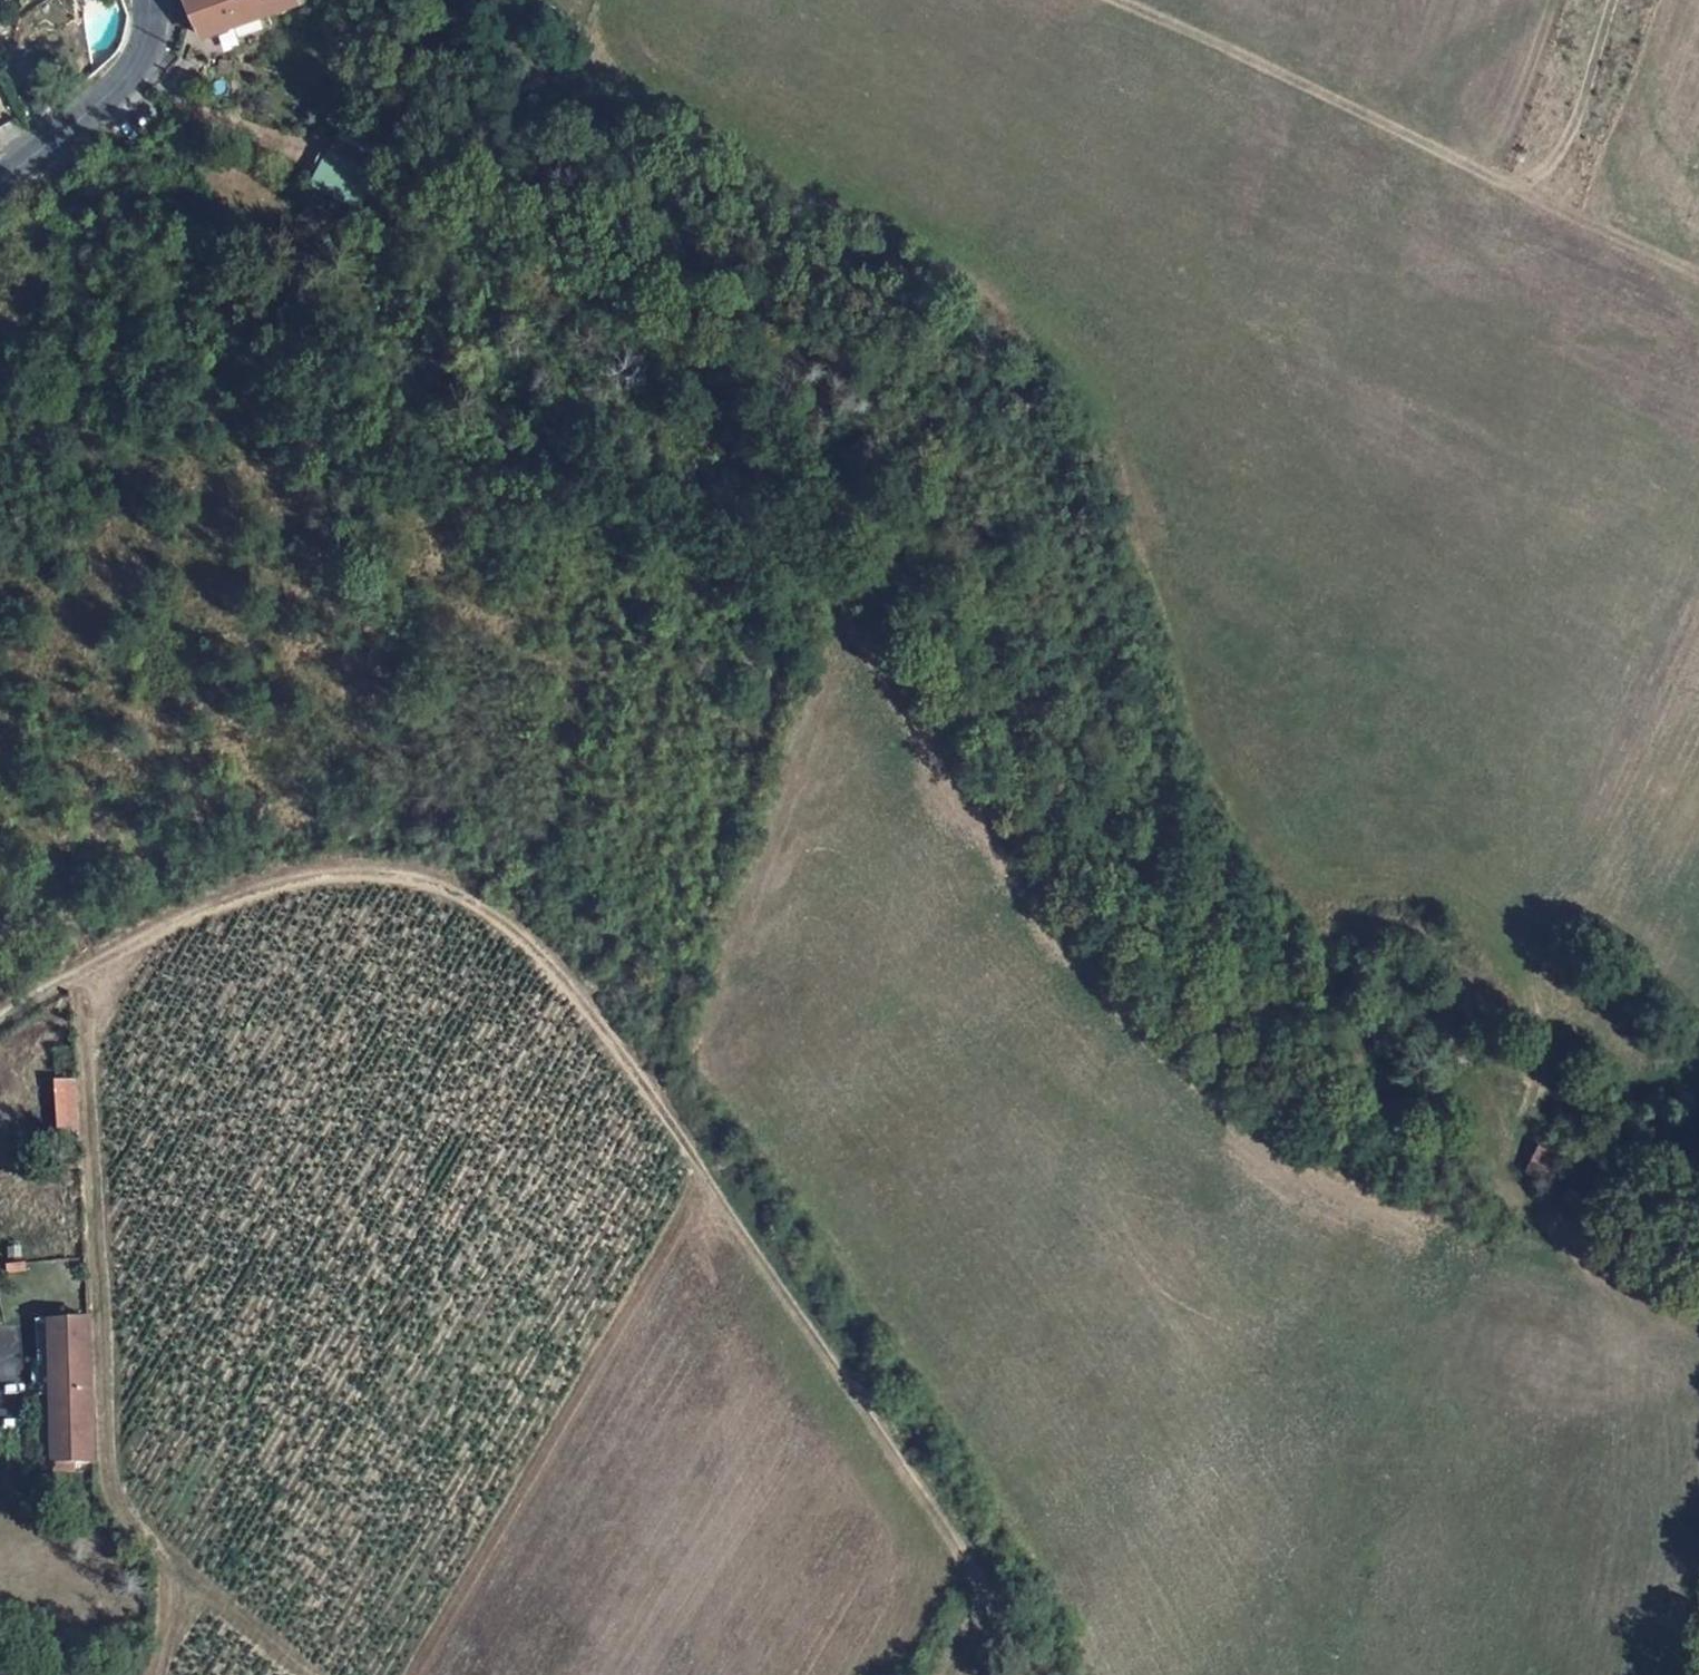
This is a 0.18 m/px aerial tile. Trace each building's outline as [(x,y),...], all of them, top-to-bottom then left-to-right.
[(192,12),(223,0),(186,0),(192,12)] [(203,36),(215,31),(268,11),(301,0),(223,0),(192,12),(203,36)] [(220,43),(273,24),(268,11),(215,31),(220,43)] [(356,205),(372,174),(330,152),(314,182),(356,205)] [(55,1081),(57,1103),(76,1102),(75,1080),(55,1081)] [(57,1103),(59,1148),(79,1147),(76,1102),(57,1103)] [(1559,1156),(1540,1146),(1527,1171),(1546,1181),(1559,1156)] [(75,1464),(93,1464),(89,1317),(51,1320),(51,1360),(40,1361),(41,1375),(55,1374),(56,1383),(52,1384),(53,1463),(55,1463),(75,1464)] [(40,1361),(51,1360),(51,1320),(37,1321),(40,1361)] [(52,1384),(56,1383),(55,1374),(41,1375),(40,1361),(35,1362),(36,1385),(52,1384)] [(55,1473),(75,1473),(75,1464),(55,1463),(55,1473)]
